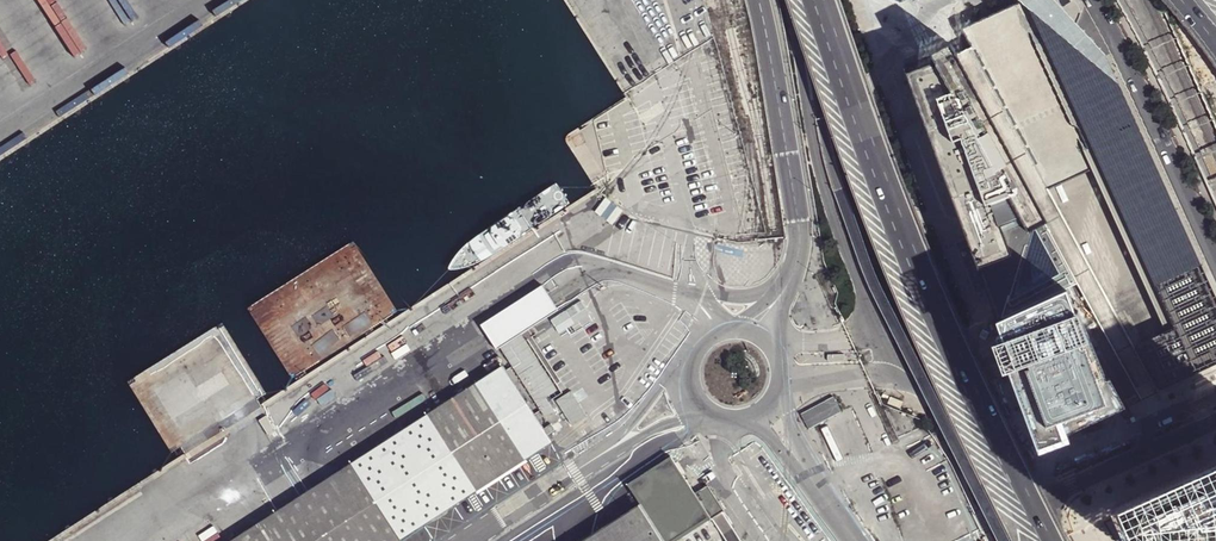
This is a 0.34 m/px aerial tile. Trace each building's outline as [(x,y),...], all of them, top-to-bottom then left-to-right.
[(972,44),(1082,246),(1138,349),(1143,347),(1162,390),(1215,365),(1215,289),(1214,285),(1117,73),(1045,0),(1030,0),(962,26),(972,44)] [(1065,289),(1081,283),(957,52),(952,42),(932,52),(904,62),(907,69),(909,68),(910,71),(908,72),(931,138),(959,216),(963,224),(968,238),(990,299),(994,308),(998,319),(1065,289)] [(957,52),(1081,283),(1141,397),(1159,389),(1156,383),(1154,380),(1141,353),(1138,349),(1082,246),(972,44),(957,52)] [(501,346),(497,340),(504,335),(508,342),(559,309),(551,297),(542,284),(481,324),(489,337),(497,349),(501,346)] [(1069,289),(998,320),(1043,441),(1050,438),(1046,429),(1064,422),(1067,431),(1125,404),(1110,377),(1107,378),(1079,311),(1077,312),(1069,289)] [(504,335),(497,340),(501,346),(547,416),(555,410),(547,398),(558,390),(522,335),(509,343),(508,342),(504,335)] [(545,428),(504,365),(230,540),(399,540),(554,441),(549,434),(557,429),(552,423),(545,428)] [(571,424),(586,416),(572,390),(556,398),(571,424)] [(835,398),(802,415),(810,429),(842,411),(835,398)] [(725,540),(740,540),(725,518),(727,517),(711,492),(698,500),(670,457),(627,484),(641,505),(619,519),(621,522),(629,536),(621,540),(689,540),(714,525),(725,540)] [(1133,540),(1215,540),(1215,465),(1118,507),(1133,540)] [(621,522),(591,540),(621,540),(629,536),(621,522)]
